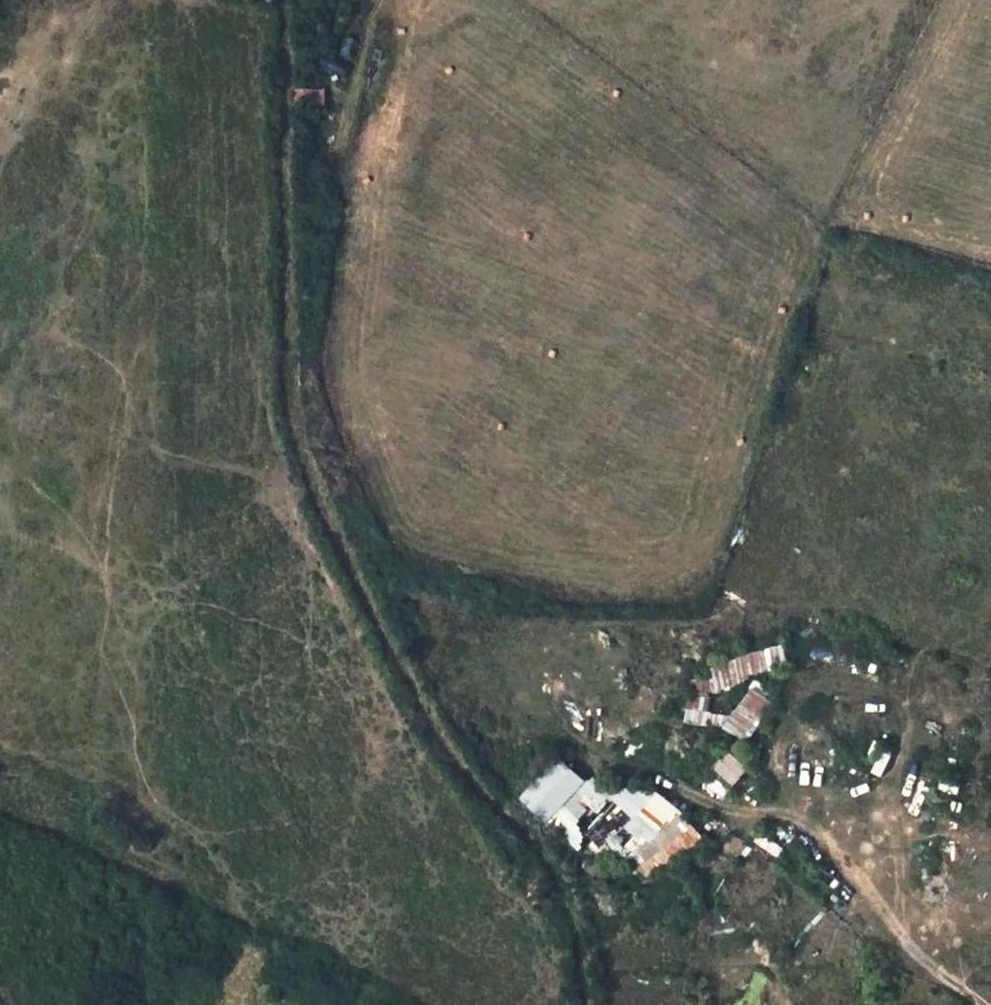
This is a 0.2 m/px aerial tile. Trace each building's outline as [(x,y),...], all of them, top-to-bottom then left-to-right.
[(294,104),(322,105),(323,91),(294,90),(294,104)] [(740,691),(721,723),(746,738),(765,706),(740,691)] [(863,766),(880,773),(891,749),(874,742),(863,766)] [(726,749),(711,767),(732,784),(747,766),(726,749)] [(586,832),(559,804),(584,780),(558,754),(518,792),(571,846),(586,832)] [(647,886),(701,836),(638,769),(608,797),(641,832),(626,846),(640,862),(632,870),(647,886)]
